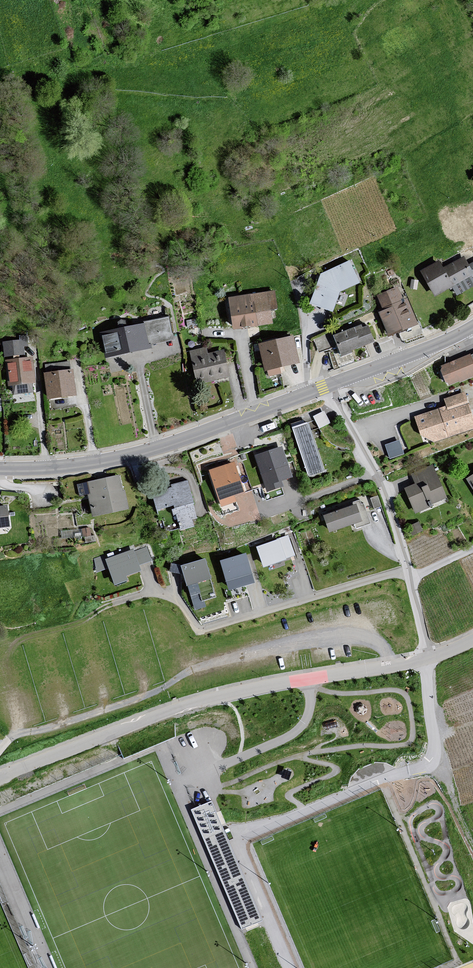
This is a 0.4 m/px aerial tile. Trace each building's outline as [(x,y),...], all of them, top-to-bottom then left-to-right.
[(421,272),(436,298),(454,288),(472,278),(472,277),(465,260),(446,267),(441,263),(421,272)] [(323,274),(313,303),(335,311),(343,291),(362,282),(352,261),(323,274)] [(397,289),(378,296),(387,312),(381,315),(392,337),(419,325),(397,289)] [(276,291),(228,301),(237,330),(279,325),(275,311),(281,308),(276,291)] [(170,316),(100,332),(106,356),(176,343),(170,316)] [(370,323),(336,337),(344,357),(378,343),(370,323)] [(4,354),(27,353),(26,336),(3,338),(4,354)] [(295,336),(262,346),(270,374),(303,364),(295,336)] [(226,351),(193,358),(199,386),(232,379),(226,351)] [(6,357),(9,384),(13,383),(14,392),(36,389),(32,354),(6,357)] [(442,367),(450,388),(472,379),(472,355),(442,367)] [(70,359),(45,363),(46,370),(71,366),(70,359)] [(73,372),(46,375),(50,402),(80,397),(73,372)] [(416,418),(428,447),(472,429),(472,410),(466,392),(443,401),(445,407),(416,418)] [(319,425),(330,421),(325,409),(314,413),(319,425)] [(307,419),(290,424),(307,475),(324,469),(307,419)] [(390,456),(404,451),(399,437),(385,442),(390,456)] [(282,448),(256,457),(268,492),(282,487),(280,481),(292,477),(282,448)] [(237,462),(210,473),(224,507),(251,496),(237,462)] [(434,463),(412,474),(416,483),(405,488),(418,515),(451,499),(434,463)] [(118,477),(89,484),(96,519),(133,512),(129,491),(124,492),(118,477)] [(190,483),(152,494),(158,513),(181,507),(187,529),(202,525),(190,483)] [(359,506),(324,516),(329,533),(364,522),(359,506)] [(0,509),(0,530),(14,528),(9,508),(0,509)] [(279,540),(257,547),(264,568),(286,560),(279,540)] [(133,550),(107,560),(115,585),(127,581),(125,576),(140,571),(133,550)] [(246,555),(222,562),(230,590),(254,583),(246,555)] [(206,560),(184,566),(193,597),(200,595),(205,603),(217,600),(206,560)] [(211,801),(191,810),(242,931),(263,922),(211,801)]
